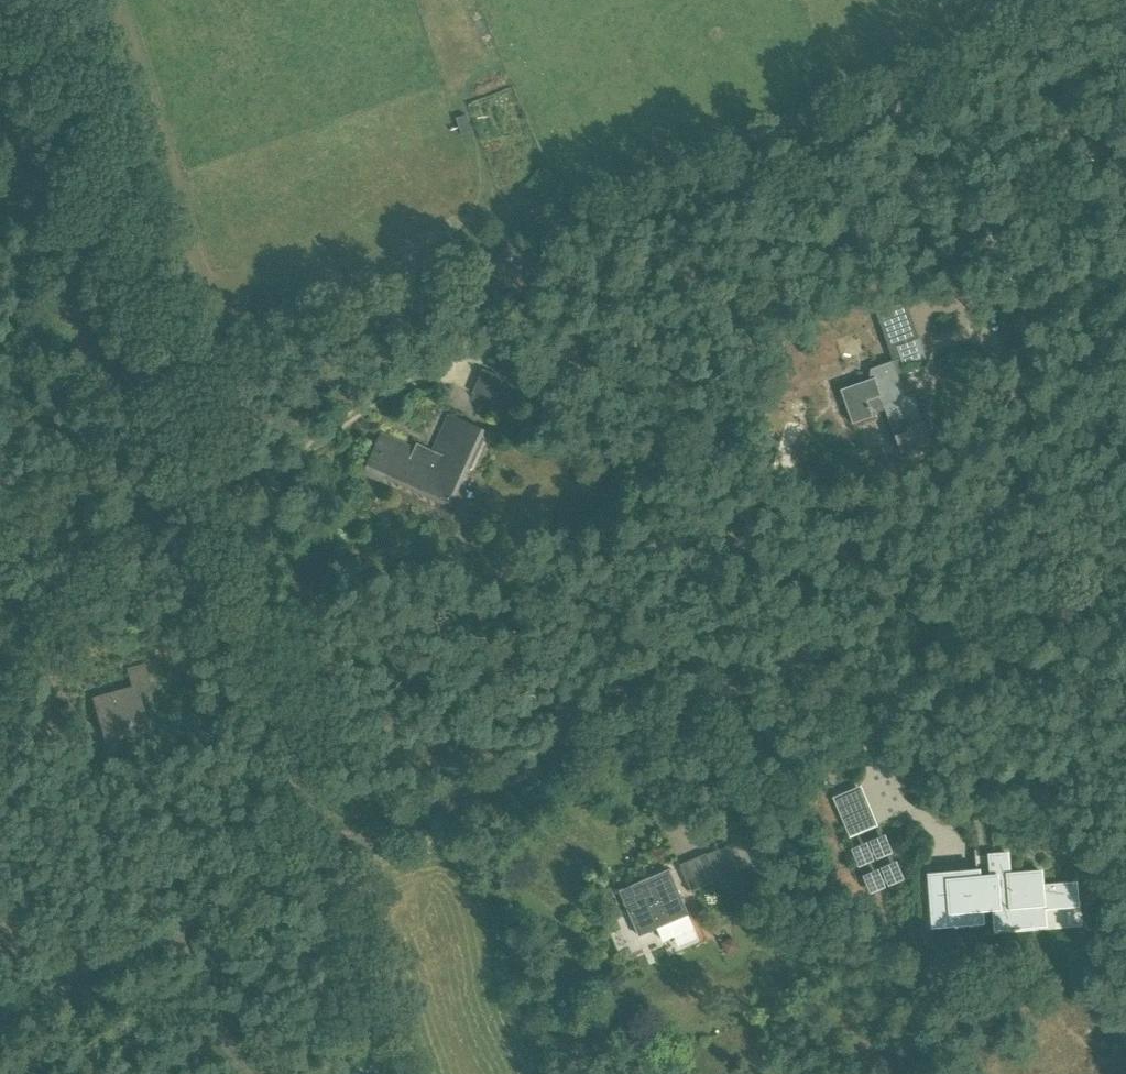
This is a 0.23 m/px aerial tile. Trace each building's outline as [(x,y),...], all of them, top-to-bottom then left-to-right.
[(905,370),(935,364),(929,339),(900,345),(905,370)] [(882,381),(852,391),(864,425),(891,416),(896,429),(925,419),(906,362),(879,371),(882,381)] [(492,372),(484,396),(515,407),(524,384),(492,372)] [(901,439),(903,453),(939,446),(935,424),(916,428),(917,436),(901,439)] [(442,507),(455,502),(461,517),(495,503),(478,463),(445,477),(449,485),(436,491),(433,483),(420,488),(412,471),(399,477),(385,444),(348,460),(363,495),(380,488),(386,505),(403,498),(418,534),(448,522),(442,507)] [(133,687),(94,698),(106,742),(150,729),(139,693),(152,689),(145,666),(129,670),(128,668),(133,687)] [(707,855),(681,865),(692,892),(718,881),(707,855)] [(978,870),(926,873),(930,928),(981,925),(980,913),(990,912),(992,936),(1045,932),(1044,910),(1078,908),(1076,885),(1042,888),(1041,873),(1009,875),(1007,855),(989,857),(991,875),(979,876),(978,870)] [(669,871),(620,892),(639,936),(688,915),(669,871)]
